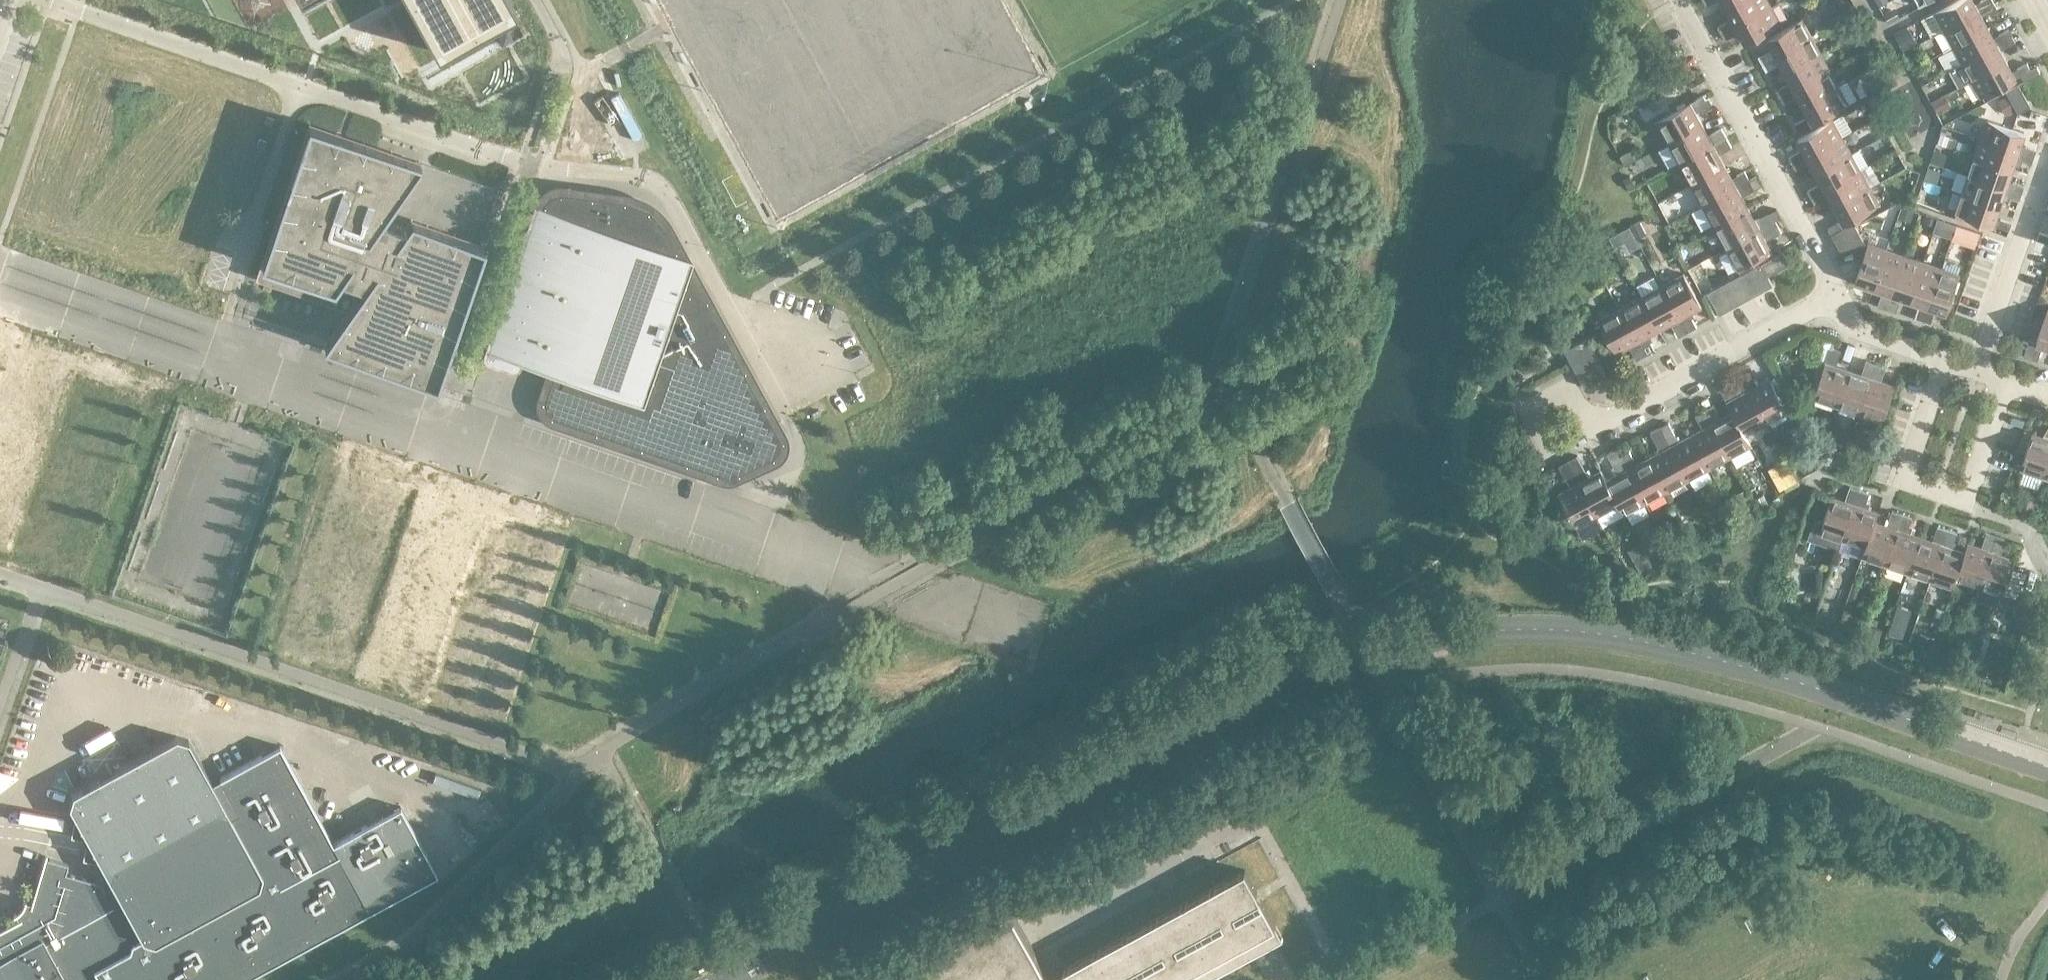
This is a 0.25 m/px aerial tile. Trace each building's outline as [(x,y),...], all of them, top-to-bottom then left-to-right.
[(437,51),(515,8),(510,0),(409,0),(437,51)] [(1766,0),(1740,0),(1727,7),(1736,24),(1769,6),(1766,0)] [(1972,0),(1955,0),(1935,11),(1944,28),(1978,10),(1972,0)] [(1778,1),(1769,6),(1736,24),(1745,41),(1788,18),(1778,1)] [(1997,8),(1993,1),(1983,7),(1986,13),(1997,8)] [(1888,23),(1900,16),(1895,6),(1883,13),(1888,23)] [(1987,27),(1978,10),(1944,28),(1934,34),(1943,51),(1953,45),(1987,27)] [(1767,37),(1776,54),(1810,36),(1800,18),(1767,37)] [(1717,26),(1721,33),(1731,27),(1728,21),(1717,26)] [(1904,50),(1918,42),(1909,26),(1895,34),(1904,50)] [(1734,33),(1731,27),(1721,33),(1724,39),(1734,33)] [(1866,27),(1857,32),(1861,39),(1869,34),(1866,27)] [(1996,44),(1987,27),(1953,45),(1963,62),(1996,44)] [(1998,35),(2002,41),(2012,35),(2008,29),(1998,35)] [(2015,42),(2012,35),(2002,41),(2005,47),(2015,42)] [(1776,54),(1771,57),(1761,62),(1765,69),(1780,60),(1786,71),(1819,52),(1810,36),(1776,54)] [(2006,61),(1996,44),(1963,62),(1972,79),(2006,61)] [(1768,51),(1758,56),(1761,62),(1771,57),(1768,51)] [(1828,69),(1819,52),(1786,71),(1791,81),(1776,89),(1780,96),(1828,69)] [(2015,78),(2006,61),(1972,79),(1981,96),(2015,78)] [(2016,68),(2020,75),(2030,70),(2026,63),(2016,68)] [(1837,86),(1828,69),(1780,96),(1783,102),(1798,94),(1804,104),(1837,86)] [(1922,84),(1931,79),(1927,72),(1918,76),(1922,84)] [(2030,106),(2018,83),(2005,90),(2007,94),(2015,109),(2017,113),(2030,106)] [(1847,103),(1837,86),(1804,104),(1813,122),(1847,103)] [(2015,109),(2007,94),(1996,100),(2004,115),(2015,109)] [(1704,95),(1695,99),(1657,120),(1668,142),(1702,124),(1696,112),(1709,105),(1704,95)] [(1805,118),(1795,124),(1798,130),(1808,125),(1805,118)] [(1831,119),(1798,137),(1807,154),(1841,136),(1831,119)] [(1987,120),(1981,138),(2017,150),(2023,132),(1987,120)] [(410,218),(404,227),(380,219),(421,160),(308,122),(255,277),(323,300),(332,303),(347,309),(323,344),(436,382),(483,243),(410,218)] [(1708,136),(1702,124),(1668,142),(1680,163),(1713,145),(1719,142),(1727,137),(1722,128),(1708,136)] [(1941,133),(1937,143),(1946,146),(1950,136),(1941,133)] [(1850,153),(1841,136),(1807,154),(1816,171),(1850,153)] [(1732,146),(1727,137),(1719,142),(1724,151),(1732,146)] [(2017,150),(1981,138),(1975,156),(2011,169),(2013,161),(2017,162),(2019,158),(2031,163),(2034,156),(2023,152),(2017,150)] [(1969,142),(1959,139),(1956,146),(1966,149),(1969,142)] [(1725,166),(1713,145),(1680,163),(1691,184),(1725,166)] [(2025,146),(2023,152),(2034,156),(2036,150),(2025,146)] [(1859,148),(1850,153),(1816,171),(1826,188),(1859,170),(1868,165),(1859,148)] [(1631,149),(1619,156),(1624,164),(1636,158),(1631,149)] [(1789,157),(1792,162),(1802,157),(1799,151),(1789,157)] [(2011,169),(1975,156),(1968,175),(2005,187),(2011,169)] [(1806,164),(1802,157),(1792,162),(1796,169),(1806,164)] [(1736,187),(1725,166),(1691,184),(1703,205),(1736,187)] [(1938,183),(1942,170),(1929,166),(1925,179),(1938,183)] [(1737,175),(1742,184),(1750,179),(1745,170),(1737,175)] [(1868,187),(1859,170),(1826,188),(1835,205),(1868,187)] [(1635,184),(1630,174),(1622,178),(1627,188),(1635,184)] [(2005,187),(1968,175),(1962,193),(1999,205),(2005,187)] [(1755,177),(1750,179),(1742,184),(1747,193),(1760,186),(1755,177)] [(2013,182),(2010,189),(2021,192),(2024,186),(2013,182)] [(1807,190),(1811,197),(1821,191),(1817,185),(1807,190)] [(1748,208),(1736,187),(1703,205),(1714,226),(1748,208)] [(1878,204),(1868,187),(1835,205),(1843,220),(1828,228),(1837,245),(1859,233),(1851,219),(1878,204)] [(2021,192),(2010,189),(2008,196),(2019,199),(2021,192)] [(1824,197),(1821,191),(1811,197),(1814,203),(1824,197)] [(521,361),(546,369),(553,372),(544,398),(544,399),(544,400),(543,401),(543,402),(543,403),(543,404),(543,405),(544,407),(544,408),(544,409),(545,409),(545,410),(546,411),(546,412),(547,413),(548,413),(548,414),(549,415),(550,415),(551,415),(551,416),(552,416),(553,417),(669,456),(716,322),(686,266),(689,257),(659,247),(665,229),(665,228),(664,227),(663,225),(661,223),(660,221),(658,219),(657,217),(655,216),(653,214),(652,213),(651,212),(649,211),(647,209),(646,208),(643,207),(641,206),(639,205),(637,204),(635,203),(634,203),(632,202),(630,202),(628,201),(627,201),(625,201),(624,201),(590,196),(589,201),(577,197),(578,195),(561,192),(560,192),(559,192),(558,192),(557,192),(556,192),(555,193),(554,193),(553,193),(552,194),(551,194),(550,195),(549,195),(548,196),(547,196),(547,197),(546,197),(546,198),(545,199),(544,200),(543,201),(543,203),(542,203),(542,204),(541,208),(542,208),(491,355),(512,362),(513,358),(521,361)] [(1999,205),(1962,193),(1956,212),(1992,224),(1999,205)] [(1898,216),(1911,221),(1914,211),(1902,207),(1898,216)] [(1754,219),(1748,208),(1714,226),(1726,247),(1773,221),(1768,212),(1754,219)] [(1924,215),(1922,223),(1932,227),(1935,219),(1924,215)] [(1936,218),(1932,229),(1945,233),(1949,222),(1936,218)] [(1631,225),(1637,237),(1648,232),(1642,219),(1631,225)] [(1998,226),(2008,229),(2011,222),(2000,219),(1998,226)] [(1778,231),(1773,221),(1726,247),(1738,268),(1771,250),(1764,237),(1778,231)] [(1630,225),(1610,235),(1615,245),(1635,235),(1630,225)] [(1951,240),(1975,248),(1980,233),(1956,225),(1951,240)] [(2039,232),(2037,239),(2047,243),(2047,241),(2047,235),(2039,232)] [(1865,243),(1859,233),(1837,245),(1843,255),(1853,250),(1865,243)] [(1598,241),(1589,247),(1594,256),(1604,250),(1598,241)] [(1855,279),(1874,286),(1886,250),(1867,243),(1867,244),(1865,243),(1853,250),(1856,256),(1860,263),(1855,279)] [(1853,250),(1843,255),(1847,261),(1856,256),(1853,250)] [(1904,256),(1886,250),(1874,286),(1885,290),(1879,306),(1886,309),(1890,298),(1892,292),(1904,256)] [(1790,263),(1783,251),(1760,263),(1767,276),(1790,263)] [(1922,262),(1904,256),(1892,292),(1910,298),(1922,262)] [(1940,268),(1922,262),(1910,298),(1928,305),(1940,268)] [(1767,276),(1760,263),(1750,269),(1762,290),(1772,285),(1767,276)] [(1959,275),(1940,268),(1928,305),(1926,310),(1923,321),(1929,323),(1935,307),(1947,311),(1959,275)] [(1762,290),(1750,269),(1739,274),(1751,296),(1762,290)] [(1680,318),(1683,323),(1688,331),(1697,326),(1689,313),(1702,306),(1684,273),(1662,285),(1680,318)] [(1751,296),(1739,274),(1729,280),(1741,302),(1751,296)] [(1741,302),(1729,280),(1718,286),(1730,308),(1741,302)] [(1680,318),(1662,285),(1641,296),(1659,330),(1680,318)] [(1730,308),(1718,286),(1708,292),(1720,313),(1730,308)] [(1659,330),(1641,296),(1620,307),(1638,341),(1641,346),(1646,354),(1655,349),(1648,336),(1659,330)] [(2036,341),(2029,339),(2024,355),(2037,360),(2043,344),(2047,345),(2047,305),(2036,341)] [(1638,341),(1620,307),(1599,319),(1617,353),(1638,341)] [(1919,308),(1916,319),(1923,321),(1926,310),(1919,308)] [(778,437),(716,322),(669,456),(723,475),(724,475),(725,475),(726,475),(727,475),(728,475),(730,475),(731,475),(731,474),(732,474),(772,457),(772,456),(773,456),(774,456),(774,455),(775,455),(775,454),(776,454),(776,453),(777,453),(777,452),(778,452),(778,451),(779,450),(779,449),(779,448),(780,447),(780,446),(780,445),(780,444),(780,443),(780,442),(780,441),(780,440),(779,439),(779,438),(778,437)] [(1688,331),(1683,323),(1674,328),(1678,336),(1688,331)] [(1812,333),(1809,342),(1823,347),(1827,338),(1812,333)] [(1608,374),(1588,337),(1565,349),(1585,387),(1608,374)] [(1646,354),(1641,346),(1632,351),(1636,359),(1646,354)] [(1827,356),(1838,360),(1840,351),(1830,347),(1827,356)] [(1863,369),(1873,372),(1876,363),(1866,360),(1863,369)] [(1813,398),(1836,406),(1848,369),(1825,362),(1813,398)] [(1885,367),(1876,363),(1873,372),(1883,375),(1885,367)] [(1871,377),(1848,369),(1836,406),(1859,413),(1871,377)] [(1750,371),(1741,376),(1766,423),(1788,411),(1769,378),(1757,384),(1750,371)] [(1766,423),(1741,376),(1732,381),(1739,394),(1726,401),(1732,412),(1733,411),(1745,435),(1745,434),(1766,423)] [(1894,385),(1871,377),(1859,413),(1882,421),(1894,385)] [(1713,405),(1704,410),(1709,418),(1718,413),(1713,405)] [(1709,418),(1704,410),(1695,415),(1699,423),(1709,418)] [(1733,411),(1732,412),(1711,423),(1730,456),(1751,445),(1745,434),(1745,435),(1733,411)] [(1667,419),(1658,424),(1688,479),(1709,468),(1690,434),(1678,441),(1667,419)] [(1730,456),(1711,423),(1690,434),(1709,468),(1730,456)] [(1688,479),(1658,424),(1649,429),(1661,450),(1648,457),(1667,491),(1688,479)] [(2025,453),(2032,432),(2025,430),(2017,450),(2025,453)] [(2043,476),(2047,461),(2047,438),(2032,432),(2025,453),(2020,468),(2043,476)] [(1618,473),(1607,480),(1606,480),(1619,504),(1618,504),(1624,514),(1646,502),(1627,469),(1624,464),(1620,456),(1616,448),(1607,453),(1618,473)] [(1629,451),(1620,456),(1624,464),(1634,459),(1629,451)] [(1576,455),(1568,460),(1597,515),(1618,504),(1619,504),(1606,480),(1607,480),(1601,469),(1588,476),(1576,455)] [(1667,491),(1648,457),(1627,469),(1646,502),(1667,491)] [(1603,526),(1597,515),(1568,460),(1559,465),(1570,486),(1558,493),(1582,537),(1603,526)] [(346,484),(292,642),(356,664),(410,506),(346,484)] [(1859,489),(1850,486),(1845,500),(1832,496),(1822,525),(1813,522),(1807,538),(1839,549),(1842,540),(1859,489)] [(1869,493),(1859,489),(1842,540),(1864,547),(1865,548),(1874,521),(1875,521),(1878,512),(1865,507),(1869,493)] [(1768,502),(1763,493),(1754,498),(1759,507),(1768,502)] [(2027,518),(2030,510),(2023,507),(2020,516),(2027,518)] [(1902,514),(1892,511),(1887,525),(1875,521),(1874,521),(1865,548),(1864,547),(1862,556),(1884,564),(1902,514)] [(1912,517),(1902,514),(1884,564),(1907,572),(1920,536),(1911,533),(1913,527),(1909,526),(1912,517)] [(1947,530),(1937,526),(1932,540),(1920,536),(1907,572),(1930,580),(1942,544),(1944,538),(1947,530)] [(1713,527),(1705,532),(1707,536),(1716,531),(1713,527)] [(485,531),(431,689),(495,711),(549,553),(485,531)] [(1996,536),(1986,533),(1983,541),(1993,545),(1996,536)] [(2006,539),(1996,536),(1993,545),(2003,548),(2006,539)] [(1968,542),(1965,551),(1965,552),(1956,579),(1979,586),(1991,550),(1968,542)] [(1965,551),(1942,544),(1930,580),(1953,588),(1956,579),(1965,552),(1965,551)] [(2014,558),(1991,550),(1979,586),(1975,598),(1998,605),(2014,558)] [(2026,621),(2034,596),(2022,592),(2013,617),(2026,621)] [(1848,607),(1843,624),(1855,629),(1861,611),(1848,607)] [(1904,640),(1908,626),(1893,621),(1888,635),(1904,640)] [(1935,637),(1920,632),(1912,656),(1927,661),(1935,637)] [(109,879),(112,884),(103,888),(100,882),(65,872),(68,863),(45,857),(46,856),(45,856),(31,903),(25,901),(25,900),(24,900),(24,901),(23,903),(22,905),(21,907),(20,909),(18,910),(16,911),(15,913),(13,913),(13,915),(15,914),(18,919),(0,929),(0,979),(241,979),(369,910),(437,873),(400,805),(332,842),(279,744),(211,781),(192,746),(180,743),(76,799),(72,812),(77,821),(74,839),(89,843),(86,862),(102,865),(109,879)] [(1048,976),(1010,907),(908,963),(917,979),(1206,979),(1282,938),(1244,869),(1048,976)]
